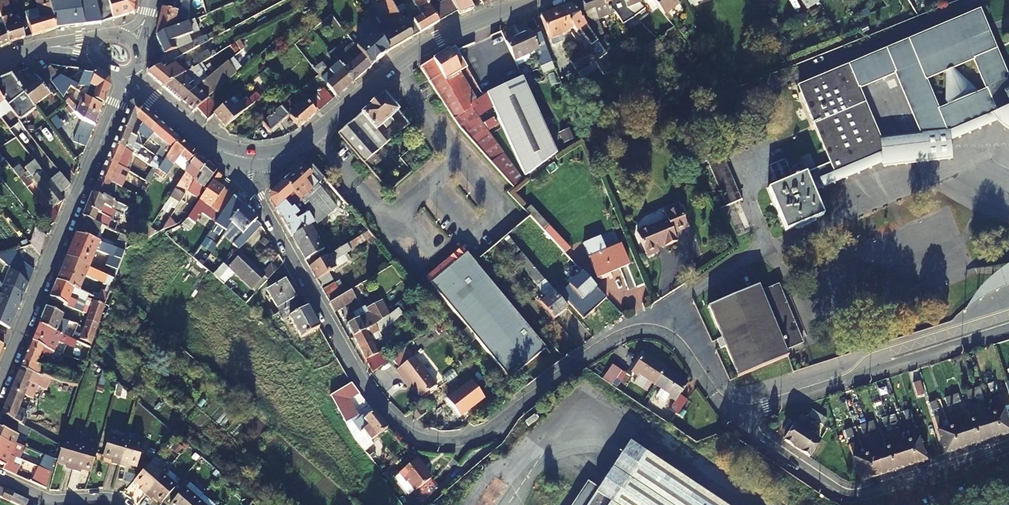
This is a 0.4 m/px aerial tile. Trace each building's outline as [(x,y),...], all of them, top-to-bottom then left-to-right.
[(9,42),(25,37),(21,25),(15,27),(7,0),(0,0),(0,15),(9,42)] [(38,8),(25,11),(32,35),(56,28),(48,0),(36,0),(38,8)] [(56,28),(101,22),(112,19),(108,0),(48,0),(56,28)] [(137,0),(108,0),(112,19),(134,12),(136,8),(137,0)] [(155,36),(156,36),(185,23),(188,12),(180,10),(182,0),(174,0),(163,4),(155,36)] [(381,40),(389,50),(413,36),(403,20),(391,0),(387,0),(380,4),(393,26),(396,31),(381,40)] [(439,21),(431,8),(427,0),(412,0),(421,16),(414,20),(411,16),(403,20),(413,36),(439,21)] [(444,1),(452,14),(458,11),(451,0),(446,0),(444,1)] [(458,11),(460,14),(474,9),(468,0),(451,0),(458,11)] [(599,43),(602,41),(604,34),(613,23),(619,34),(626,30),(620,21),(615,13),(604,7),(601,0),(587,0),(572,5),(599,43)] [(615,13),(620,21),(629,17),(626,9),(624,0),(601,0),(604,7),(615,13)] [(657,5),(653,0),(624,0),(626,9),(635,17),(645,9),(638,4),(647,1),(651,9),(657,5)] [(657,5),(665,15),(679,3),(677,0),(653,0),(657,5)] [(806,9),(819,2),(818,0),(801,0),(806,9)] [(444,1),(437,5),(446,18),(452,14),(444,1)] [(437,5),(431,8),(439,21),(446,18),(437,5)] [(572,5),(560,10),(574,28),(577,33),(580,31),(600,60),(607,55),(599,43),(572,5)] [(560,10),(540,17),(550,40),(561,36),(564,35),(570,31),(574,28),(560,10)] [(996,50),(979,11),(799,87),(831,163),(792,179),(787,168),(785,161),(771,167),(778,185),(768,189),(786,231),(824,215),(814,192),(810,183),(882,153),(885,152),(880,139),(859,88),(896,73),(921,133),(925,142),(945,134),(994,113),(997,121),(998,122),(1008,126),(1008,81),(996,50)] [(9,42),(0,15),(0,46),(9,42)] [(199,45),(214,37),(211,33),(193,41),(176,49),(173,42),(190,34),(199,30),(194,20),(185,23),(156,36),(164,54),(163,55),(150,61),(147,72),(163,65),(199,45)] [(367,38),(356,47),(370,66),(389,50),(381,40),(378,34),(368,20),(361,25),(366,34),(365,35),(367,38)] [(381,40),(396,31),(393,26),(378,34),(381,40)] [(533,52),(536,58),(540,68),(552,62),(538,29),(531,33),(530,30),(506,42),(515,61),(533,52)] [(304,37),(308,42),(317,35),(313,30),(304,37)] [(173,42),(176,49),(193,41),(190,34),(173,42)] [(561,36),(550,40),(553,45),(563,41),(561,36)] [(202,49),(216,41),(214,37),(199,45),(202,49)] [(335,48),(330,52),(352,81),(370,66),(356,47),(352,42),(339,53),(335,48)] [(455,46),(449,50),(461,71),(467,68),(455,46)] [(164,87),(181,101),(218,69),(214,63),(227,55),(223,49),(215,54),(164,87)] [(147,72),(164,87),(215,54),(212,50),(208,53),(206,50),(180,67),(175,63),(168,69),(163,65),(147,72)] [(449,50),(420,68),(458,126),(512,187),(522,179),(488,132),(482,124),(478,118),(473,111),(472,109),(476,106),(469,93),(472,91),(461,71),(449,50)] [(589,50),(570,61),(577,72),(595,61),(589,50)] [(352,81),(330,52),(327,54),(328,56),(327,57),(335,66),(322,78),(327,84),(326,85),(335,96),(352,81)] [(517,67),(536,58),(533,52),(515,61),(517,67)] [(197,108),(208,99),(205,96),(235,71),(226,62),(218,69),(181,101),(193,111),(197,108)] [(66,92),(67,91),(57,78),(59,76),(50,65),(43,71),(63,98),(66,92)] [(70,85),(85,97),(86,94),(97,70),(85,68),(79,86),(68,80),(65,85),(68,89),(70,85)] [(267,85),(275,79),(266,69),(260,75),(267,85)] [(97,70),(86,94),(93,97),(92,99),(102,103),(110,86),(108,78),(97,70)] [(19,121),(36,108),(35,106),(23,90),(22,90),(11,74),(0,79),(0,96),(19,121)] [(23,90),(35,106),(52,93),(53,96),(56,94),(43,75),(23,90)] [(261,89),(266,85),(258,76),(253,80),(261,89)] [(525,84),(522,77),(487,94),(490,100),(490,101),(525,84)] [(490,101),(493,107),(525,176),(557,153),(525,84),(490,101)] [(67,91),(66,92),(81,105),(98,115),(102,105),(89,100),(85,97),(70,85),(68,89),(67,91)] [(324,88),(318,93),(327,103),(332,98),(324,88)] [(98,115),(81,105),(66,92),(63,98),(68,105),(74,112),(83,118),(94,125),(98,115)] [(399,101),(390,92),(385,95),(394,106),(399,101)] [(219,110),(213,115),(224,128),(261,97),(257,93),(248,100),(246,98),(234,108),(228,102),(219,110)] [(393,122),(389,118),(398,111),(394,106),(385,95),(384,95),(353,121),(378,151),(381,148),(397,134),(400,131),(396,126),(389,131),(388,131),(381,136),(376,130),(382,125),(386,128),(393,122)] [(19,121),(0,96),(0,117),(10,130),(20,123),(19,121)] [(213,115),(219,110),(209,98),(208,99),(197,108),(208,120),(213,115)] [(281,106),(290,116),(290,117),(299,128),(316,113),(303,98),(294,106),(288,100),(281,106)] [(131,131),(130,134),(136,136),(138,132),(138,131),(140,126),(143,124),(136,118),(141,106),(136,101),(130,102),(120,126),(131,131)] [(490,110),(486,103),(473,111),(478,118),(490,110)] [(74,112),(68,105),(65,108),(71,115),(74,112)] [(140,126),(138,131),(138,132),(148,140),(150,137),(153,133),(151,131),(159,121),(141,106),(136,118),(143,124),(140,126)] [(262,123),(269,132),(289,116),(281,107),(262,123)] [(947,141),(950,141),(997,121),(994,113),(945,134),(947,141)] [(498,125),(494,117),(482,124),(488,132),(498,125)] [(94,125),(83,118),(73,141),(86,146),(94,125)] [(151,131),(153,133),(150,137),(161,147),(155,155),(163,161),(174,145),(180,139),(159,121),(151,131)] [(353,121),(338,133),(365,163),(375,153),(378,151),(353,121)] [(137,137),(136,136),(130,134),(131,131),(120,126),(113,143),(122,147),(132,153),(148,164),(150,160),(138,152),(141,146),(134,143),(137,137)] [(951,150),(950,141),(947,141),(945,134),(925,142),(921,133),(880,139),(885,152),(882,153),(885,160),(885,161),(882,162),(883,167),(932,161),(952,158),(951,150)] [(158,169),(165,174),(174,164),(180,157),(189,165),(198,155),(180,139),(174,145),(163,161),(158,169)] [(106,160),(126,169),(132,153),(122,147),(113,143),(106,160)] [(727,205),(742,200),(739,193),(736,186),(733,179),(730,172),(728,165),(725,158),(722,151),(706,157),(709,164),(712,171),(715,178),(718,185),(721,192),(724,199),(727,205)] [(381,160),(375,153),(365,163),(370,169),(381,160)] [(805,170),(815,167),(809,153),(800,157),(805,170)] [(814,192),(882,162),(885,161),(885,160),(882,153),(810,183),(814,192)] [(34,180),(51,201),(55,206),(64,199),(43,174),(44,173),(35,161),(25,169),(27,172),(26,173),(10,154),(4,159),(4,160),(27,188),(32,183),(31,182),(34,180)] [(185,173),(166,202),(176,208),(187,191),(200,171),(207,163),(198,155),(189,165),(189,166),(185,173)] [(180,157),(174,164),(185,173),(189,166),(189,165),(180,157)] [(118,185),(120,186),(127,170),(128,170),(126,169),(106,160),(99,178),(118,185)] [(200,171),(187,191),(197,198),(216,170),(207,163),(200,171)] [(152,167),(144,180),(149,183),(157,170),(152,167)] [(50,181),(60,194),(70,185),(61,173),(50,181)] [(111,199),(118,185),(99,178),(92,194),(102,198),(104,196),(111,199)] [(43,196),(49,203),(51,201),(34,180),(31,182),(32,183),(43,196)] [(201,214),(215,223),(233,197),(227,192),(215,210),(212,208),(224,190),(212,181),(181,225),(188,231),(197,221),(201,214)] [(284,201),(293,192),(284,181),(271,193),(271,200),(291,236),(293,235),(311,226),(314,223),(309,214),(296,221),(294,217),(299,213),(294,207),(291,209),(284,201)] [(137,196),(142,199),(146,191),(140,188),(137,196)] [(114,210),(123,214),(126,206),(111,199),(104,196),(102,198),(92,194),(82,217),(105,227),(106,228),(114,210)] [(49,203),(43,196),(37,200),(54,221),(58,214),(49,203)] [(137,196),(132,209),(137,211),(142,199),(137,196)] [(215,223),(205,239),(216,246),(231,224),(237,228),(233,232),(239,237),(233,244),(238,249),(246,242),(261,225),(255,220),(257,219),(233,197),(215,223)] [(742,229),(753,225),(744,200),(732,205),(742,229)] [(639,232),(637,234),(647,258),(659,253),(657,248),(665,245),(666,247),(677,242),(677,241),(674,234),(687,228),(678,205),(663,211),(667,221),(649,228),(646,227),(640,230),(639,232)] [(49,227),(54,222),(46,211),(40,216),(49,227)] [(100,239),(105,227),(82,217),(76,234),(97,242),(99,239),(100,239)] [(161,231),(175,225),(170,218),(161,231)] [(30,243),(39,255),(44,239),(47,238),(36,225),(30,243)] [(311,226),(293,235),(307,259),(324,250),(311,226)] [(564,253),(565,254),(570,248),(550,227),(544,232),(564,253)] [(347,244),(351,250),(373,237),(368,232),(347,244)] [(96,250),(115,257),(107,276),(114,279),(124,251),(97,242),(76,234),(66,258),(89,268),(96,250)] [(511,255),(515,254),(519,250),(507,236),(500,242),(511,255)] [(600,236),(583,243),(598,277),(629,264),(621,246),(606,251),(600,236)] [(350,259),(346,253),(351,250),(347,244),(332,253),(309,267),(320,287),(331,280),(327,274),(350,259)] [(426,278),(431,283),(467,253),(462,247),(426,278)] [(18,255),(15,250),(0,255),(0,257),(29,282),(34,270),(18,255)] [(476,339),(477,340),(510,379),(547,348),(467,253),(431,283),(430,284),(467,328),(476,339)] [(554,319),(568,307),(521,253),(515,258),(538,286),(541,290),(544,294),(537,300),(554,319)] [(565,254),(564,253),(560,257),(572,270),(563,279),(568,285),(560,293),(573,307),(581,298),(582,300),(596,287),(565,254)] [(230,268),(234,273),(252,289),(264,276),(268,280),(277,269),(271,264),(262,274),(240,254),(230,265),(225,261),(212,275),(218,280),(230,268)] [(111,287),(114,279),(107,276),(89,268),(66,258),(56,281),(72,289),(73,288),(80,291),(86,276),(111,287)] [(218,280),(223,285),(234,273),(230,268),(218,280)] [(280,312),(298,302),(285,280),(267,290),(280,312)] [(330,303),(347,292),(339,280),(322,290),(330,303)] [(82,310),(87,299),(88,295),(80,291),(73,288),(72,289),(56,281),(49,298),(81,312),(82,310)] [(24,292),(3,284),(0,291),(0,323),(10,327),(24,292)] [(721,349),(726,346),(739,377),(787,357),(785,351),(803,343),(778,284),(760,292),(758,286),(709,307),(722,337),(717,339),(721,349)] [(102,294),(100,293),(97,299),(105,303),(109,293),(104,290),(102,294)] [(350,290),(347,292),(330,303),(329,304),(334,313),(356,300),(350,290)] [(397,308),(402,314),(424,297),(419,291),(397,308)] [(389,314),(382,301),(366,309),(368,313),(355,320),(347,325),(353,337),(375,325),(389,314)] [(104,306),(93,302),(86,321),(97,325),(104,306)] [(280,312),(274,316),(264,321),(286,340),(291,337),(282,321),(289,318),(300,338),(319,327),(309,308),(307,305),(301,309),(298,302),(280,312)] [(368,313),(366,309),(364,307),(352,313),(355,320),(368,313)] [(62,335),(68,321),(61,319),(62,315),(45,308),(38,325),(62,335)] [(380,333),(404,316),(402,314),(397,308),(389,314),(375,325),(353,337),(372,374),(387,362),(382,351),(378,353),(372,342),(382,337),(380,333)] [(259,316),(264,321),(274,316),(270,310),(259,316)] [(90,345),(97,325),(86,321),(79,340),(90,345)] [(71,339),(62,335),(38,325),(31,341),(43,347),(53,352),(58,341),(87,354),(89,347),(75,341),(71,339)] [(457,337),(466,347),(476,339),(467,328),(457,337)] [(75,341),(79,332),(75,330),(71,339),(75,341)] [(84,363),(81,362),(77,376),(46,366),(45,367),(36,363),(43,347),(31,341),(20,368),(31,372),(51,379),(77,387),(84,363)] [(666,371),(644,356),(633,373),(639,377),(641,375),(657,385),(666,371)] [(408,386),(410,385),(419,397),(435,386),(414,358),(396,370),(408,386)] [(611,364),(603,377),(624,391),(632,378),(611,364)] [(1,414),(21,425),(26,412),(18,409),(24,396),(32,399),(37,387),(46,391),(51,379),(31,372),(20,368),(1,414)] [(666,371),(657,385),(672,395),(671,398),(677,402),(688,384),(666,371)] [(920,381),(914,383),(918,395),(924,394),(920,381)] [(995,382),(988,384),(991,393),(998,391),(995,382)] [(355,441),(361,448),(370,440),(370,441),(387,429),(374,412),(364,420),(362,418),(359,419),(357,416),(358,415),(350,400),(359,394),(351,384),(330,396),(355,441)] [(982,396),(979,387),(973,389),(976,397),(982,396)] [(973,389),(966,391),(969,400),(976,397),(973,389)] [(952,396),(954,404),(961,402),(958,394),(952,396)] [(945,398),(948,406),(954,404),(952,396),(945,398)] [(1008,433),(1008,425),(999,396),(994,398),(997,409),(1000,408),(1001,411),(993,413),(1000,436),(1008,433)] [(459,400),(441,414),(446,420),(464,406),(459,400)] [(936,401),(929,403),(932,412),(939,409),(936,401)] [(987,412),(983,401),(978,403),(989,440),(1000,436),(993,413),(986,416),(985,413),(987,412)] [(977,415),(978,418),(971,420),(979,443),(989,440),(978,403),(972,405),(975,416),(977,415)] [(418,407),(411,413),(417,420),(418,419),(424,414),(418,407)] [(965,419),(962,408),(956,410),(968,447),(979,443),(971,420),(965,423),(964,419),(965,419)] [(911,409),(904,411),(907,420),(913,418),(911,409)] [(819,414),(813,410),(808,416),(815,421),(819,414)] [(958,450),(968,447),(956,410),(951,412),(954,423),(955,422),(956,425),(950,428),(958,450)] [(823,426),(827,419),(819,414),(815,421),(823,426)] [(888,417),(890,425),(898,423),(895,414),(888,417)] [(538,421),(535,416),(526,423),(529,427),(538,421)] [(958,450),(950,428),(942,430),(941,427),(943,426),(940,416),(934,417),(946,454),(958,450)] [(876,430),(873,421),(867,423),(869,432),(876,430)] [(797,449),(812,426),(806,422),(801,429),(794,424),(784,440),(797,449)] [(867,423),(860,426),(863,434),(869,432),(867,423)] [(915,439),(908,441),(916,464),(927,460),(915,424),(910,425),(913,436),(914,436),(915,439)] [(817,429),(812,426),(797,449),(809,457),(820,441),(813,436),(817,429)] [(13,445),(15,442),(18,435),(0,428),(0,440),(13,445)] [(852,429),(845,431),(847,439),(854,437),(852,429)] [(899,429),(892,431),(904,467),(916,464),(908,441),(901,443),(900,440),(902,439),(899,429)] [(894,471),(904,467),(892,431),(887,433),(890,443),(892,443),(893,446),(887,448),(894,471)] [(877,436),(871,438),(883,474),(894,471),(887,448),(880,450),(879,447),(881,447),(877,436)] [(119,466),(126,441),(110,437),(103,457),(113,460),(112,464),(119,466)] [(871,453),(865,455),(873,478),(883,474),(871,438),(866,440),(869,451),(871,450),(871,453)] [(13,445),(0,440),(0,452),(20,459),(24,447),(15,442),(13,445)] [(73,471),(80,446),(63,440),(57,462),(67,465),(66,469),(73,471)] [(137,467),(143,446),(126,441),(119,466),(127,468),(128,464),(137,467)] [(630,443),(600,489),(587,481),(571,504),(722,504),(630,443)] [(873,478),(865,455),(858,457),(857,454),(859,454),(855,444),(849,445),(861,481),(873,478)] [(91,472),(97,451),(80,446),(73,471),(80,473),(82,469),(91,472)] [(16,476),(23,460),(20,459),(0,452),(0,464),(5,466),(3,470),(16,476)] [(422,466),(417,459),(398,474),(405,483),(406,482),(415,491),(430,479),(421,467),(422,466)] [(145,495),(163,475),(150,464),(135,480),(142,487),(139,491),(145,495)] [(51,472),(37,467),(31,483),(45,489),(51,472)] [(988,482),(983,469),(976,472),(980,485),(988,482)] [(161,504),(176,487),(163,475),(145,495),(150,500),(153,497),(161,504)] [(197,501),(184,489),(170,504),(194,504),(197,501)] [(2,498),(10,502),(14,494),(6,490),(2,498)] [(16,504),(27,504),(29,501),(14,494),(10,502),(16,504)] [(913,495),(906,498),(908,504),(917,504),(913,495)]
